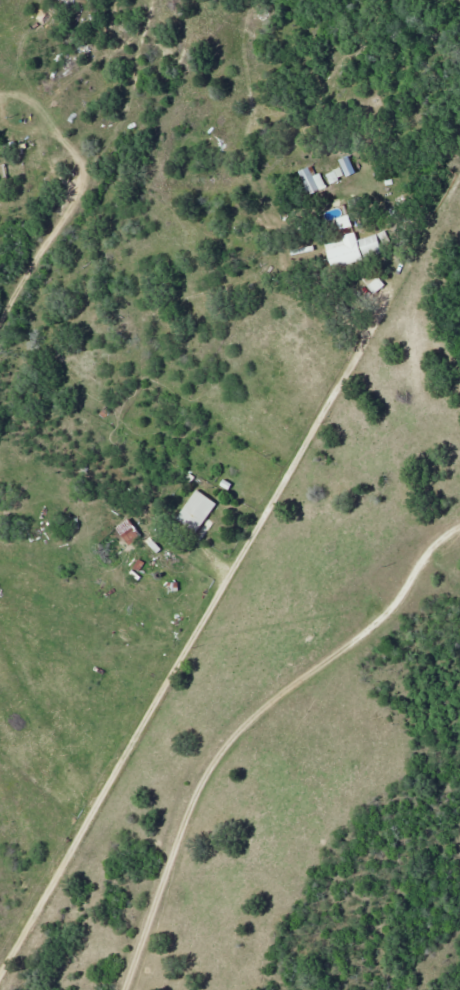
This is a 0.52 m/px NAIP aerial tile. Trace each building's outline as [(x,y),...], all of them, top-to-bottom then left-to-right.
[(338,160),(345,176),(354,172),(347,155),(338,160)] [(298,171),(308,195),(325,187),(319,173),(315,175),(310,165),(298,171)] [(329,185),(344,179),(340,167),(325,173),(329,185)] [(351,227),(347,214),(335,218),(339,230),(351,227)] [(324,241),(330,268),(361,261),(355,234),(324,241)] [(358,239),(362,255),(381,251),(378,234),(358,239)] [(196,533),(216,504),(195,490),(176,519),(196,533)] [(115,526),(126,545),(139,538),(128,519),(115,526)]
